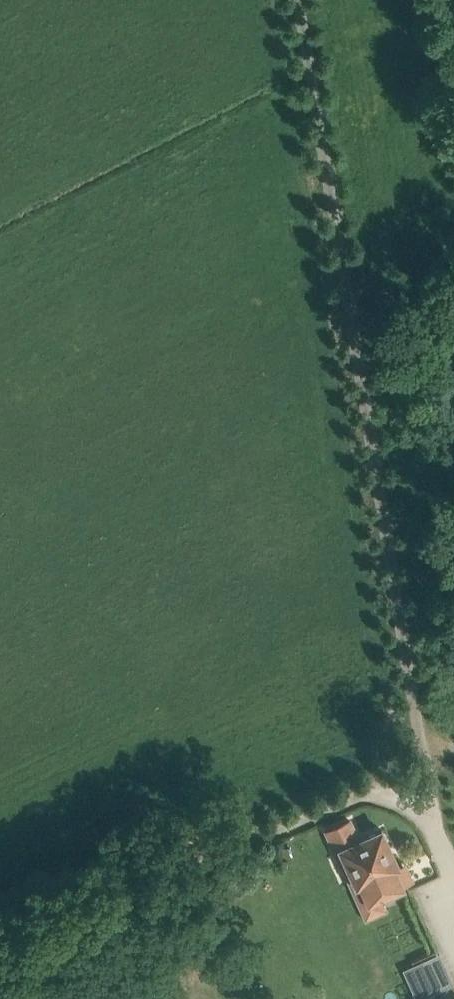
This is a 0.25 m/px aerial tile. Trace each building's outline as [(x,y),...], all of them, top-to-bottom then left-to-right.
[(398,866),(399,866),(382,829),(359,839),(350,820),(326,831),(336,851),(366,919),(386,909),(381,898),(407,887),(398,866)] [(402,972),(414,998),(426,998),(453,987),(438,956),(402,972)]
